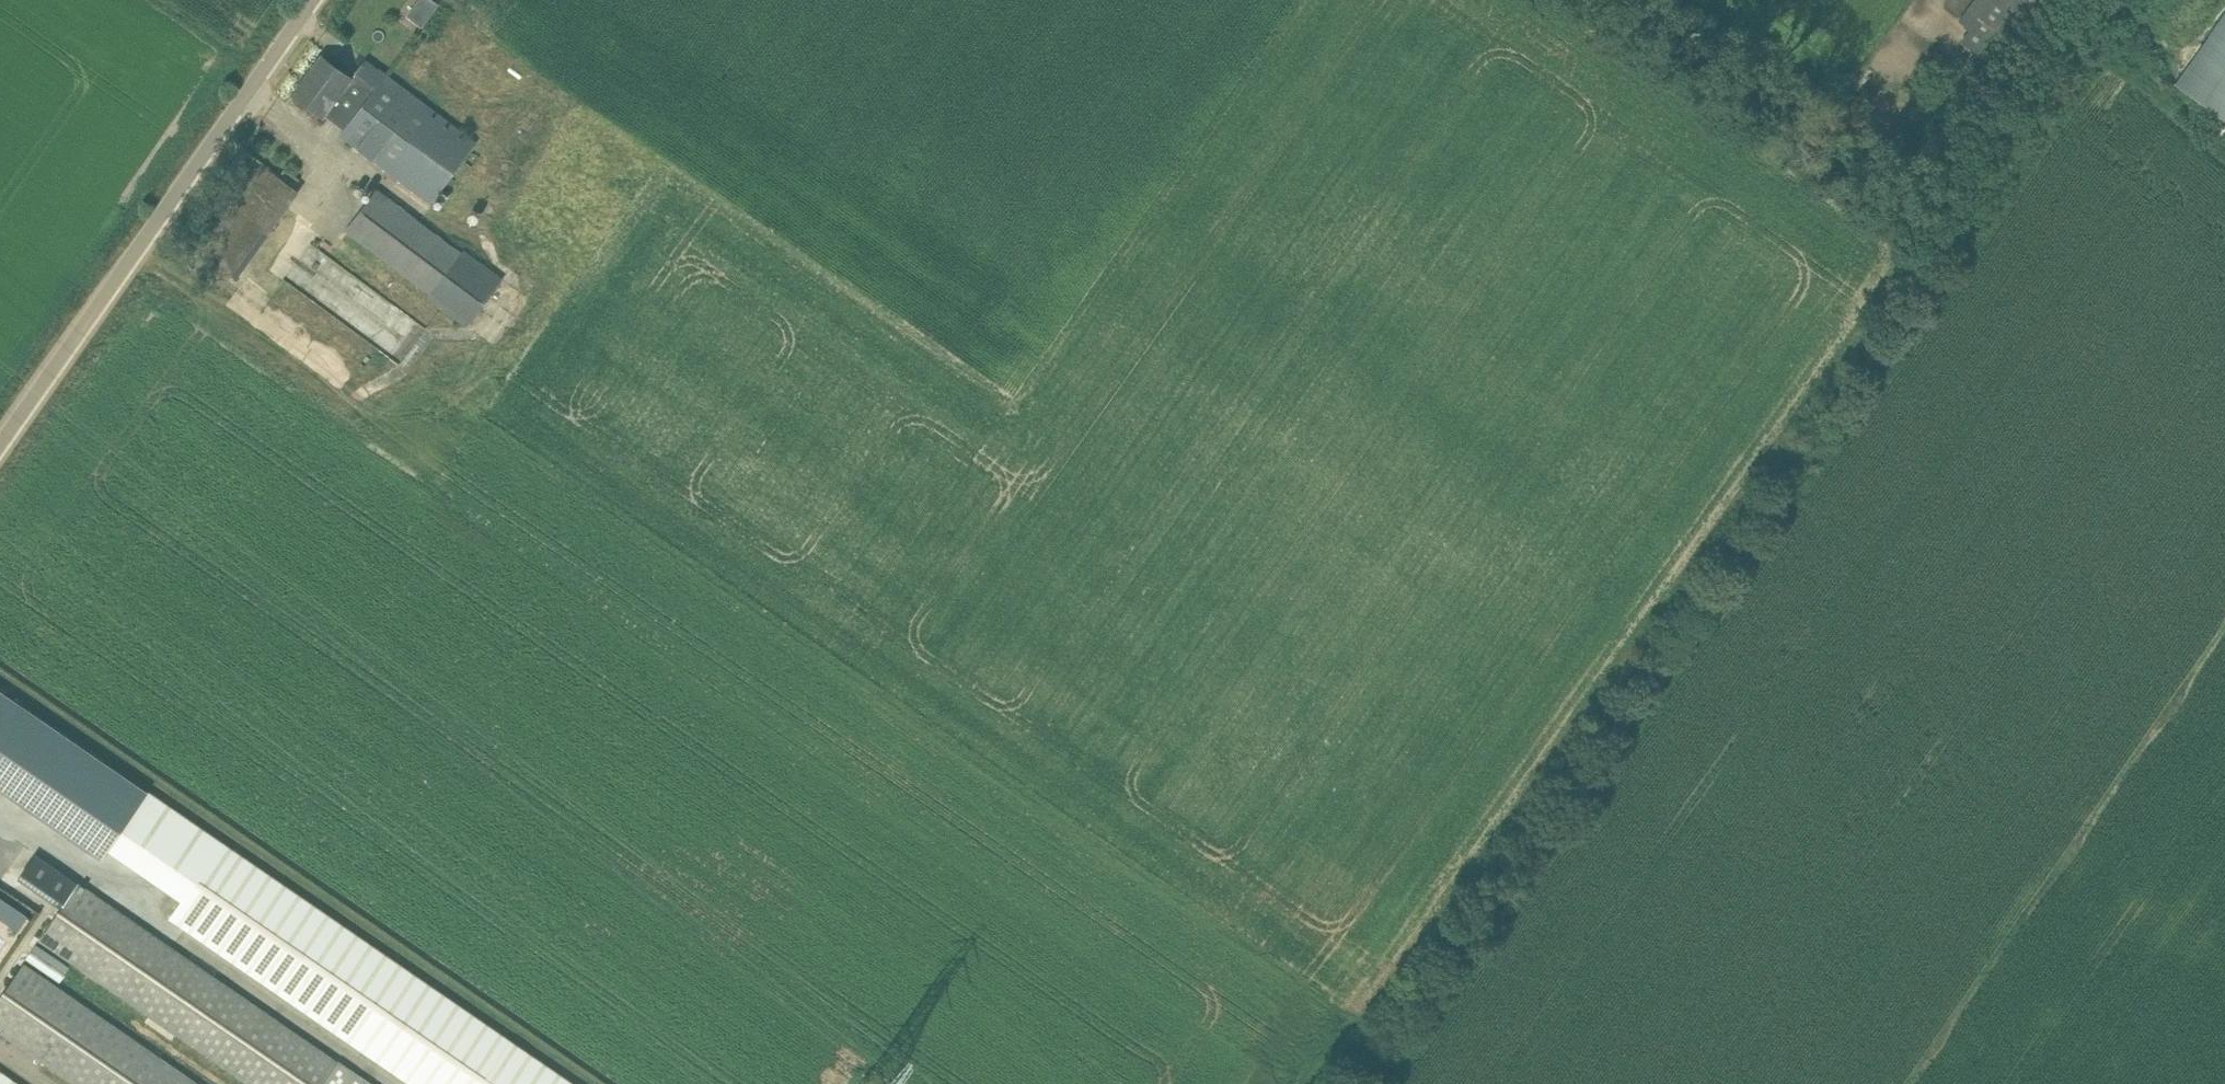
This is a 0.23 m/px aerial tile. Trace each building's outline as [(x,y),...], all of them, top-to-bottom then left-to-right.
[(445,3),(440,0),(421,0),(411,15),(428,27),(445,3)] [(1961,40),(2007,74),(2055,8),(2044,0),(1991,0),(1961,40)] [(2177,81),(2224,115),(2224,11),(2177,81)] [(477,142),(366,60),(352,79),(321,56),(293,93),(325,117),(326,115),(345,129),(341,134),(432,202),(477,142)] [(282,173),(267,189),(287,208),(302,192),(282,173)] [(466,248),(462,253),(378,188),(347,229),(431,294),(428,298),(466,326),(504,277),(466,248)] [(394,351),(417,319),(330,256),(328,259),(313,249),(305,261),(348,292),(336,310),(394,351)] [(103,858),(148,793),(0,691),(0,787),(103,858)] [(222,844),(172,917),(415,1083),(572,1083),(222,844)] [(249,1083),(375,1083),(38,851),(19,878),(62,907),(40,940),(249,1083)] [(12,903),(1,919),(19,930),(29,915),(12,903)] [(25,962),(0,998),(0,1032),(76,1083),(202,1083),(25,962)] [(0,1068),(0,1083),(23,1083),(0,1068)]
